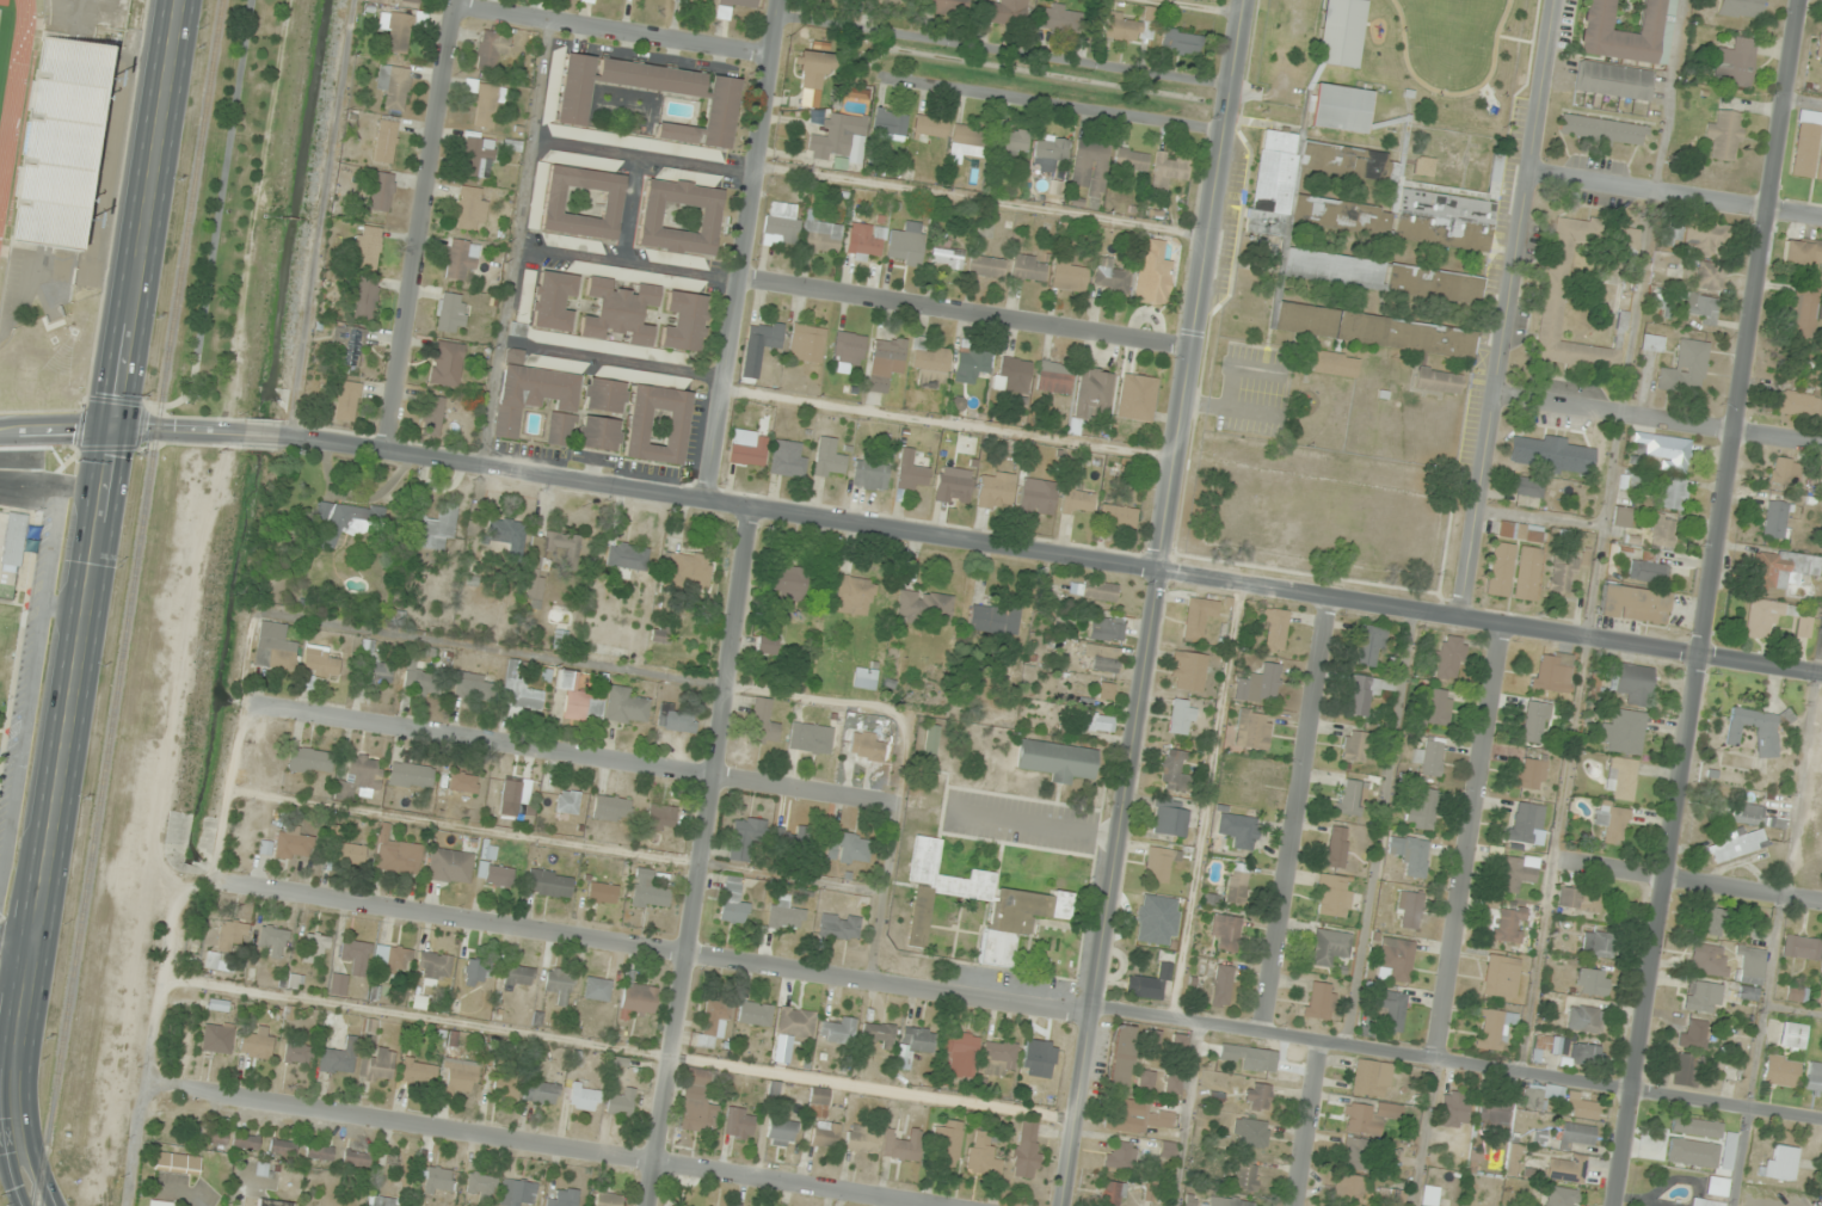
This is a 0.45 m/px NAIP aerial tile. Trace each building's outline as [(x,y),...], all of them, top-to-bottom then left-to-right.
[(729,19),(730,7),(756,10),(757,0),(719,0),(717,18),(729,19)] [(870,5),(903,9),(904,0),(871,0),(870,5)] [(923,11),(968,14),(969,0),(923,0),(923,11)] [(1026,24),(1027,0),(999,0),(999,4),(985,2),(983,21),(1026,24)] [(1358,68),(1365,0),(1323,0),(1316,64),(1358,68)] [(1676,0),(1587,0),(1580,54),(1668,65),(1676,0)] [(1763,0),(1719,0),(1717,15),(1761,20),(1763,0)] [(1084,6),(1039,6),(1039,30),(1084,30),(1084,6)] [(1152,44),(1156,8),(1146,6),(1144,17),(1107,13),(1104,37),(1152,44)] [(385,51),(408,54),(411,27),(425,29),(427,14),(391,9),(385,51)] [(1196,57),(1201,35),(1164,28),(1160,50),(1196,57)] [(482,30),(500,32),(500,35),(511,36),(509,54),(498,53),(495,72),(476,69),(479,56),(476,55),(478,42),(481,42),(482,30)] [(43,33),(14,234),(75,244),(104,43),(43,33)] [(1730,47),(1716,45),(1711,83),(1750,88),(1757,38),(1732,35),(1730,47)] [(822,77),(832,77),(832,52),(800,52),(800,89),(822,89),(822,77)] [(740,77),(565,54),(554,138),(651,151),(652,140),(584,131),(590,83),(708,98),(704,129),(659,123),(657,140),(731,150),(740,77)] [(1650,102),(1655,71),(1579,60),(1574,91),(1650,102)] [(387,92),(386,110),(406,111),(409,67),(380,65),(378,91),(387,92)] [(476,92),(474,126),(498,128),(501,83),(466,81),(466,92),(476,92)] [(1366,134),(1373,91),(1314,82),(1307,125),(1366,134)] [(839,98),(869,102),(870,89),(841,85),(839,98)] [(909,114),(877,108),(872,135),(903,142),(909,114)] [(1737,163),(1746,113),(1720,109),(1718,122),(1708,120),(1703,144),(1714,146),(1712,158),(1737,163)] [(1799,109),(1790,176),(1815,179),(1821,180),(1821,112),(1799,109)] [(823,136),(810,134),(807,158),(861,165),(867,117),(827,112),(823,136)] [(1561,113),(1558,137),(1645,150),(1648,126),(1561,113)] [(946,142),(949,119),(916,115),(913,138),(946,142)] [(378,118),(374,162),(393,165),(398,121),(378,118)] [(950,154),(984,157),(987,127),(953,124),(950,154)] [(1247,232),(1286,237),(1299,134),(1261,129),(1247,232)] [(1028,155),(1028,130),(996,130),(996,155),(1028,155)] [(494,137),(465,134),(461,176),(490,178),(494,137)] [(1034,159),(1067,163),(1070,140),(1037,136),(1034,159)] [(1080,194),(1104,197),(1112,144),(1077,139),(1071,183),(1082,185),(1080,194)] [(1385,182),(1389,154),(1303,141),(1299,169),(1385,182)] [(1136,170),(1145,173),(1150,155),(1119,147),(1112,175),(1133,181),(1136,170)] [(1150,190),(1171,194),(1173,182),(1186,184),(1191,156),(1157,150),(1150,190)] [(624,175),(549,166),(541,233),(616,242),(624,175)] [(370,170),(393,173),(387,211),(369,209),(373,187),(368,187),(370,170)] [(714,258),(723,189),(647,179),(638,248),(714,258)] [(460,184),(458,195),(460,195),(455,228),(475,230),(476,221),(484,222),(487,201),(479,199),(481,187),(460,184)] [(1488,252),(1495,202),(1401,189),(1394,239),(1488,252)] [(1295,195),(1291,224),(1388,238),(1393,210),(1295,195)] [(797,247),(800,204),(766,202),(764,245),(797,247)] [(1559,341),(1574,240),(1637,250),(1641,227),(1555,214),(1533,359),(1619,372),(1628,311),(1619,310),(1614,349),(1559,341)] [(1714,258),(1716,247),(1726,249),(1731,226),(1689,218),(1682,252),(1714,258)] [(842,249),(837,219),(801,225),(807,255),(842,249)] [(1658,245),(1679,249),(1683,224),(1663,220),(1658,245)] [(845,255),(880,261),(886,227),(851,221),(845,255)] [(886,262),(920,266),(925,223),(904,221),(903,233),(890,231),(886,262)] [(362,235),(363,226),(382,228),(375,271),(356,269),(358,248),(355,247),(356,234),(362,235)] [(1162,260),(1165,240),(1143,237),(1133,302),(1166,308),(1173,262),(1162,260)] [(1786,237),(1783,262),(1821,267),(1821,241),(1786,237)] [(479,243),(449,238),(443,278),(464,281),(465,270),(474,271),(479,243)] [(962,269),(964,249),(932,245),(930,266),(962,269)] [(1479,305),(1483,276),(1286,249),(1282,278),(1479,305)] [(1012,279),(1045,282),(1048,257),(1014,254),(1012,279)] [(968,275),(1003,279),(1005,259),(971,255),(968,275)] [(1088,288),(1086,266),(1069,267),(1069,257),(1053,258),(1055,290),(1088,288)] [(1094,289),(1127,294),(1132,265),(1118,263),(1118,260),(1099,257),(1094,289)] [(1723,290),(1724,263),(1697,262),(1696,289),(1723,290)] [(571,335),(574,312),(565,311),(567,298),(577,300),(580,278),(540,273),(532,329),(571,335)] [(358,281),(358,276),(378,279),(371,321),(352,318),(356,296),(349,295),(351,279),(358,281)] [(651,345),(653,328),(642,326),(644,307),(657,309),(659,289),(635,285),(634,294),(609,290),(610,282),(587,279),(584,300),(596,301),(594,319),(581,317),(578,336),(651,345)] [(1812,339),(1820,287),(1795,283),(1787,335),(1812,339)] [(436,331),(462,334),(467,296),(440,293),(436,331)] [(702,353),(706,296),(669,293),(667,314),(675,314),(674,328),(663,327),(662,350),(702,353)] [(1687,312),(1694,312),(1694,324),(1717,324),(1717,295),(1687,295),(1687,312)] [(1473,359),(1477,330),(1272,302),(1268,331),(1473,359)] [(782,347),(782,322),(748,322),(748,347),(782,347)] [(788,358),(820,364),(826,328),(794,323),(788,358)] [(333,342),(344,344),(341,364),(360,367),(366,329),(336,324),(333,342)] [(862,365),(866,335),(836,331),(833,361),(862,365)] [(1662,353),(1665,337),(1644,333),(1641,349),(1662,353)] [(906,340),(875,336),(868,391),(887,394),(890,373),(902,374),(906,340)] [(911,371),(921,373),(920,388),(945,390),(949,349),(927,347),(928,339),(915,337),(911,371)] [(1704,395),(1710,342),(1677,338),(1674,367),(1659,365),(1656,390),(1704,395)] [(430,383),(459,386),(464,344),(435,341),(430,383)] [(992,351),(959,345),(953,380),(975,384),(977,373),(988,375),(992,351)] [(1032,361),(998,356),(993,390),(1027,395),(1032,361)] [(1036,391),(1069,395),(1074,364),(1041,360),(1036,391)] [(494,437),(517,440),(521,406),(539,409),(540,401),(553,403),(547,446),(570,450),(580,376),(504,366),(494,437)] [(1460,396),(1463,373),(1417,367),(1414,390),(1460,396)] [(1107,422),(1114,372),(1081,368),(1074,418),(1107,422)] [(1117,418),(1152,423),(1158,377),(1123,373),(1117,418)] [(335,421),(357,422),(358,382),(336,381),(335,421)] [(624,413),(624,383),(587,383),(587,413),(624,413)] [(691,393),(634,386),(625,459),(682,466),(691,393)] [(1821,418),(1821,395),(1780,391),(1778,413),(1821,418)] [(444,397),(425,395),(422,435),(441,436),(444,397)] [(618,453),(621,422),(582,419),(579,449),(618,453)] [(728,462),(762,468),(771,421),(758,419),(753,445),(732,442),(728,462)] [(1691,439),(1633,431),(1630,454),(1664,458),(1662,469),(1687,472),(1691,439)] [(1595,446),(1514,434),(1510,456),(1541,461),(1540,470),(1561,474),(1563,465),(1591,469),(1595,446)] [(816,478),(845,478),(845,453),(837,453),(837,438),(816,438),(816,478)] [(809,458),(796,452),(799,446),(780,439),(768,467),(799,480),(809,458)] [(887,463),(879,463),(879,453),(854,454),(855,489),(888,488),(887,463)] [(1802,461),(1773,457),(1769,481),(1799,486),(1802,461)] [(967,506),(972,471),(939,466),(934,502),(967,506)] [(1647,470),(1620,470),(1620,491),(1647,491),(1647,470)] [(978,508),(1012,509),(1013,473),(979,472),(978,508)] [(1682,511),(1689,479),(1665,475),(1658,506),(1682,511)] [(1543,479),(1516,476),(1514,494),(1541,497),(1543,479)] [(1018,511),(1052,516),(1057,482),(1024,477),(1018,511)] [(1093,488),(1064,487),(1063,514),(1093,515),(1093,488)] [(1790,503),(1768,498),(1760,535),(1781,540),(1790,503)] [(383,536),(387,510),(319,499),(316,521),(321,522),(317,547),(335,550),(339,529),(383,536)] [(409,546),(450,551),(456,506),(439,504),(437,517),(413,513),(409,546)] [(1135,529),(1138,510),(1102,504),(1099,523),(1135,529)] [(1633,507),(1615,505),(1613,526),(1631,528),(1633,507)] [(20,567),(29,515),(9,512),(0,563),(20,567)] [(1677,516),(1652,513),(1648,544),(1673,547),(1677,516)] [(521,524),(485,524),(485,550),(521,550),(521,524)] [(1500,540),(1541,540),(1541,524),(1500,524),(1500,540)] [(581,536),(533,530),(526,598),(540,600),(544,563),(577,567),(581,536)] [(649,547),(610,541),(606,565),(645,571),(649,547)] [(1486,594),(1508,597),(1516,544),(1495,541),(1486,594)] [(1513,599),(1534,602),(1542,548),(1521,545),(1513,599)] [(1755,549),(1750,588),(1786,592),(1787,584),(1802,585),(1803,577),(1819,578),(1821,556),(1755,549)] [(712,554),(664,550),(662,579),(693,582),(694,576),(710,577),(712,554)] [(1631,579),(1666,585),(1669,566),(1657,564),(1659,554),(1637,550),(1631,579)] [(1577,558),(1553,555),(1547,594),(1572,598),(1577,558)] [(806,567),(780,567),(780,574),(770,574),(770,600),(806,600),(806,567)] [(834,611),(867,616),(874,580),(840,574),(834,611)] [(1076,594),(1114,606),(1119,587),(1081,576),(1076,594)] [(1666,624),(1670,592),(1603,584),(1599,616),(1666,624)] [(953,595),(899,589),(897,617),(950,622),(953,595)] [(1217,618),(1219,600),(1188,596),(1183,638),(1202,640),(1205,616),(1217,618)] [(1794,617),(1796,605),(1750,598),(1744,637),(1768,641),(1772,614),(1794,617)] [(1020,609),(971,608),(970,633),(1020,635),(1020,609)] [(1286,652),(1286,609),(1263,609),(1263,652),(1286,652)] [(1090,638),(1122,643),(1126,619),(1093,615),(1090,638)] [(1796,635),(1809,638),(1812,618),(1799,616),(1796,635)] [(295,670),(298,641),(286,640),(287,625),(258,622),(254,666),(295,670)] [(650,641),(668,644),(671,629),(653,625),(650,641)] [(1356,665),(1381,667),(1385,627),(1361,625),(1356,665)] [(774,655),(778,638),(758,634),(755,651),(774,655)] [(1435,650),(1434,678),(1461,679),(1464,638),(1443,637),(1442,650),(1435,650)] [(377,640),(364,640),(364,682),(392,682),(392,663),(377,663),(377,640)] [(302,674),(337,678),(339,659),(328,657),(329,647),(306,644),(302,674)] [(1085,656),(1093,657),(1092,670),(1118,673),(1120,648),(1086,645),(1085,656)] [(1168,688),(1202,692),(1207,655),(1173,651),(1168,688)] [(1572,655),(1537,651),(1532,689),(1568,693),(1572,655)] [(406,696),(439,694),(438,672),(417,673),(417,661),(405,661),(406,696)] [(1239,682),(1236,699),(1275,705),(1281,666),(1262,663),(1260,674),(1250,673),(1248,684),(1239,682)] [(1625,705),(1648,707),(1653,667),(1616,663),(1613,692),(1627,693),(1625,705)] [(874,690),(877,671),(856,667),(852,686),(874,690)] [(600,722),(607,675),(598,674),(595,693),(576,690),(579,672),(559,669),(556,690),(567,692),(563,716),(600,722)] [(456,701),(494,699),(493,673),(455,675),(456,701)] [(1371,718),(1376,687),(1392,689),(1393,681),(1354,675),(1348,715),(1371,718)] [(539,712),(544,687),(507,680),(502,705),(539,712)] [(1116,683),(1095,683),(1095,699),(1115,700),(1116,683)] [(606,721),(646,724),(649,700),(630,698),(630,688),(609,686),(606,721)] [(1416,722),(1447,727),(1453,692),(1422,687),(1416,722)] [(777,745),(779,725),(768,724),(771,699),(754,698),(749,742),(777,745)] [(1196,701),(1172,698),(1168,733),(1192,736),(1196,701)] [(1541,745),(1545,703),(1526,701),(1522,743),(1541,745)] [(1754,755),(1775,759),(1780,723),(1792,725),(1793,716),(1731,706),(1725,745),(1738,747),(1741,726),(1758,729),(1754,755)] [(694,734),(697,714),(662,709),(659,728),(694,734)] [(1598,750),(1641,756),(1647,713),(1614,709),(1612,721),(1602,720),(1598,750)] [(1266,750),(1271,715),(1239,710),(1234,746),(1266,750)] [(1114,734),(1116,717),(1084,713),(1082,730),(1114,734)] [(789,748),(827,756),(833,729),(794,721),(789,748)] [(939,728),(927,727),(923,758),(935,760),(939,728)] [(1343,761),(1366,762),(1367,732),(1344,731),(1343,761)] [(884,735),(851,735),(851,760),(884,760),(884,735)] [(1051,783),(1073,786),(1074,775),(1094,778),(1097,748),(1020,740),(1017,767),(1052,771),(1051,783)] [(1412,762),(1421,763),(1420,774),(1440,777),(1444,742),(1426,741),(1425,751),(1413,749),(1412,762)] [(331,775),(333,752),(290,747),(288,770),(331,775)] [(1160,786),(1188,790),(1190,776),(1183,775),(1186,752),(1165,749),(1160,786)] [(353,793),(379,796),(383,760),(351,756),(348,781),(336,780),(334,799),(352,801),(353,793)] [(1544,789),(1545,758),(1518,757),(1517,788),(1544,789)] [(1603,796),(1632,800),(1639,761),(1609,757),(1603,796)] [(431,789),(434,768),(391,762),(389,784),(431,789)] [(1240,798),(1258,801),(1264,769),(1245,766),(1240,798)] [(475,793),(477,774),(451,772),(449,790),(475,793)] [(522,782),(501,780),(499,800),(520,802),(522,782)] [(1341,817),(1363,817),(1363,781),(1341,781),(1341,817)] [(1433,830),(1437,791),(1411,788),(1407,827),(1433,830)] [(556,812),(578,814),(580,792),(558,790),(556,812)] [(629,822),(632,799),(595,795),(593,818),(629,822)] [(1185,838),(1190,806),(1156,801),(1152,833),(1185,838)] [(1543,805),(1512,802),(1508,840),(1539,843),(1543,805)] [(1785,819),(1760,817),(1761,805),(1730,803),(1729,824),(1785,827),(1785,819)] [(646,828),(674,832),(677,807),(650,804),(646,828)] [(1604,827),(1603,843),(1626,844),(1629,807),(1596,804),(1594,827),(1604,827)] [(1251,847),(1259,823),(1222,809),(1213,834),(1251,847)] [(765,820),(733,816),(728,859),(749,862),(751,841),(762,842),(765,820)] [(1350,829),(1332,826),(1324,866),(1343,869),(1350,829)] [(1767,848),(1761,826),(1706,841),(1712,863),(1767,848)] [(311,829),(276,829),(276,858),(311,858),(311,829)] [(785,855),(813,853),(811,829),(783,830),(785,855)] [(871,837),(831,833),(827,860),(868,865),(871,837)] [(988,900),(982,965),(1012,968),(1015,934),(1030,936),(1033,916),(1069,919),(1071,896),(995,888),(996,873),(971,871),(970,879),(936,876),(940,838),(914,836),(910,882),(915,883),(908,946),(926,948),(932,894),(988,900)] [(424,847),(383,837),(375,867),(416,877),(424,847)] [(1428,840),(1390,837),(1388,853),(1402,854),(1400,875),(1425,877),(1428,840)] [(332,862),(363,866),(366,846),(335,842),(332,862)] [(1179,862),(1181,853),(1151,846),(1143,879),(1166,884),(1171,861),(1179,862)] [(474,853),(431,848),(427,880),(470,884),(474,853)] [(1499,891),(1521,893),(1522,882),(1536,884),(1539,858),(1503,854),(1499,891)] [(1250,866),(1232,863),(1225,902),(1243,905),(1250,866)] [(514,866),(478,865),(478,884),(513,886),(514,866)] [(649,884),(650,869),(636,868),(633,904),(668,907),(670,886),(649,884)] [(573,874),(529,870),(527,893),(571,897),(573,874)] [(1347,918),(1351,891),(1340,889),(1342,877),(1320,874),(1313,913),(1347,918)] [(748,902),(737,902),(739,878),(724,877),(721,921),(746,923),(748,902)] [(615,904),(617,885),(589,882),(587,900),(615,904)] [(1600,912),(1602,892),(1558,887),(1556,908),(1600,912)] [(1394,925),(1417,930),(1424,895),(1401,890),(1394,925)] [(1174,899),(1141,895),(1136,935),(1157,937),(1160,909),(1173,910),(1174,899)] [(801,932),(806,907),(772,900),(766,925),(801,932)] [(1494,941),(1523,941),(1523,908),(1494,908),(1494,941)] [(1721,935),(1724,910),(1704,908),(1701,933),(1721,935)] [(858,940),(861,917),(822,912),(819,936),(858,940)] [(1218,939),(1217,950),(1237,952),(1241,917),(1213,914),(1210,938),(1218,939)] [(216,946),(243,951),(248,925),(222,920),(216,946)] [(286,959),(290,930),(261,925),(258,945),(270,947),(269,957),(286,959)] [(1310,965),(1333,968),(1335,957),(1349,958),(1352,934),(1314,929),(1310,965)] [(1582,957),(1613,958),(1613,933),(1583,932),(1582,957)] [(305,958),(328,960),(330,936),(307,934),(305,958)] [(1781,954),(1817,961),(1821,940),(1785,934),(1781,954)] [(1417,944),(1384,936),(1376,965),(1390,968),(1387,979),(1406,984),(1417,944)] [(369,974),(369,941),(342,941),(342,961),(352,961),(352,974),(369,974)] [(412,950),(379,944),(373,977),(394,980),(396,970),(408,972),(412,950)] [(1729,948),(1693,944),(1690,972),(1726,975),(1729,948)] [(1766,951),(1740,947),(1734,981),(1760,985),(1766,951)] [(234,973),(237,957),(208,951),(204,967),(234,973)] [(437,986),(438,976),(450,977),(452,954),(419,952),(418,975),(427,976),(426,985),(437,986)] [(1519,959),(1488,955),(1483,995),(1515,998),(1519,959)] [(489,986),(489,960),(465,960),(465,986),(489,986)] [(1124,995),(1166,1001),(1172,963),(1160,962),(1157,977),(1127,973),(1124,995)] [(504,983),(532,987),(535,969),(507,964),(504,983)] [(1211,1005),(1227,1008),(1233,968),(1216,965),(1211,1005)] [(569,1007),(575,973),(548,968),(544,990),(558,992),(556,1005),(569,1007)] [(1610,974),(1580,968),(1575,990),(1606,997),(1610,974)] [(348,974),(332,972),(329,993),(346,995),(348,974)] [(612,981),(587,976),(583,997),(608,1002),(612,981)] [(1722,985),(1690,980),(1686,1010),(1718,1014),(1722,985)] [(1337,986),(1309,981),(1303,1016),(1331,1021),(1337,986)] [(629,1019),(630,1011),(655,1013),(657,986),(623,984),(620,1018),(629,1019)] [(1787,1001),(1803,1001),(1803,987),(1787,987),(1787,1001)] [(1756,1000),(1757,989),(1742,988),(1741,998),(1756,1000)] [(1401,1034),(1407,995),(1378,991),(1375,1011),(1385,1013),(1383,1031),(1401,1034)] [(724,1039),(732,1005),(707,1000),(696,1046),(711,1049),(714,1037),(724,1039)] [(737,1022),(769,1028),(773,1006),(741,1000),(737,1022)] [(1603,1009),(1570,1005),(1567,1029),(1600,1033),(1603,1009)] [(812,1038),(815,1011),(780,1008),(777,1035),(812,1038)] [(1477,1049),(1501,1050),(1502,1024),(1515,1025),(1516,1012),(1479,1010),(1477,1049)] [(832,1023),(821,1022),(819,1040),(852,1044),(855,1019),(833,1016),(832,1023)] [(1679,1045),(1703,1051),(1710,1024),(1685,1018),(1679,1045)] [(396,1050),(372,1047),(376,1022),(367,1020),(359,1076),(392,1081),(396,1050)] [(1777,1046),(1802,1051),(1806,1026),(1781,1022),(1777,1046)] [(202,1051),(231,1053),(233,1025),(204,1024),(202,1051)] [(863,1046),(894,1046),(894,1024),(863,1024),(863,1046)] [(245,1034),(239,1050),(265,1061),(276,1032),(257,1025),(252,1037),(245,1034)] [(1108,1085),(1128,1087),(1135,1027),(1115,1025),(1108,1085)] [(935,1031),(902,1027),(897,1067),(908,1069),(910,1051),(933,1054),(935,1031)] [(1158,1049),(1160,1032),(1147,1031),(1145,1048),(1158,1049)] [(479,1062),(455,1060),(458,1033),(448,1032),(442,1091),(475,1095),(479,1062)] [(979,1035),(949,1032),(945,1075),(974,1078),(979,1035)] [(1186,1036),(1171,1035),(1169,1057),(1184,1058),(1186,1036)] [(344,1050),(322,1047),(319,1070),(352,1074),(357,1038),(346,1036),(344,1050)] [(309,1067),(314,1042),(287,1037),(283,1061),(309,1067)] [(1057,1044),(1026,1040),(1022,1070),(1053,1074),(1057,1044)] [(1006,1067),(1014,1068),(1016,1044),(984,1041),(981,1073),(1005,1075),(1006,1067)] [(1600,1069),(1605,1049),(1578,1042),(1573,1062),(1600,1069)] [(1247,1069),(1275,1072),(1277,1051),(1249,1048),(1247,1069)] [(1797,1088),(1800,1058),(1766,1054),(1762,1084),(1797,1088)] [(1696,1086),(1698,1056),(1674,1055),(1672,1085),(1696,1086)] [(1352,1093),(1381,1096),(1385,1063),(1356,1059),(1352,1093)] [(401,1083),(435,1083),(435,1060),(401,1060),(401,1083)] [(1806,1063),(1806,1095),(1821,1095),(1821,1063),(1806,1063)] [(715,1134),(719,1105),(706,1104),(711,1070),(687,1067),(679,1129),(715,1134)] [(1137,1089),(1152,1090),(1154,1071),(1139,1070),(1137,1089)] [(1180,1094),(1180,1075),(1165,1075),(1165,1094),(1180,1094)] [(519,1079),(496,1076),(493,1096),(517,1098),(519,1079)] [(523,1099),(556,1105),(560,1086),(526,1079),(523,1099)] [(601,1088),(573,1082),(568,1106),(597,1111),(601,1088)] [(1245,1108),(1269,1110),(1271,1085),(1247,1082),(1245,1108)] [(1564,1103),(1564,1085),(1525,1085),(1525,1103),(1564,1103)] [(610,1096),(606,1112),(630,1118),(636,1089),(624,1087),(621,1098),(610,1096)] [(824,1118),(830,1091),(813,1087),(807,1114),(824,1118)] [(1470,1095),(1443,1092),(1439,1125),(1465,1129),(1470,1095)] [(1595,1119),(1598,1097),(1568,1093),(1565,1115),(1595,1119)] [(1382,1135),(1383,1117),(1401,1119),(1402,1105),(1346,1100),(1343,1132),(1382,1135)] [(1510,1104),(1480,1100),(1478,1122),(1507,1126),(1510,1104)] [(1146,1125),(1173,1129),(1175,1109),(1112,1102),(1109,1130),(1145,1134),(1146,1125)] [(753,1108),(725,1109),(726,1137),(754,1136),(753,1108)] [(1695,1132),(1697,1118),(1658,1114),(1657,1127),(1695,1132)] [(765,1144),(793,1149),(797,1122),(770,1117),(765,1144)] [(809,1143),(835,1150),(841,1126),(816,1119),(809,1143)] [(930,1164),(957,1167),(963,1122),(935,1119),(930,1164)] [(1233,1146),(1267,1148),(1269,1122),(1235,1119),(1233,1146)] [(1568,1150),(1573,1138),(1591,1144),(1595,1131),(1566,1120),(1557,1146),(1568,1150)] [(1038,1123),(1016,1123),(1016,1177),(1038,1177),(1038,1123)] [(1734,1139),(1734,1123),(1721,1123),(1720,1138),(1734,1139)] [(845,1148),(877,1155),(882,1131),(850,1124),(845,1148)] [(200,1142),(226,1146),(229,1131),(203,1126),(200,1142)] [(917,1139),(897,1138),(897,1131),(886,1130),(885,1159),(916,1160),(917,1139)] [(992,1159),(995,1134),(972,1131),(967,1173),(1000,1176),(1002,1160),(992,1159)] [(260,1136),(233,1134),(232,1150),(259,1152),(260,1136)] [(268,1152),(295,1158),(298,1143),(271,1138),(268,1152)] [(1103,1165),(1131,1171),(1137,1144),(1109,1138),(1103,1165)] [(1342,1169),(1369,1171),(1372,1141),(1345,1138),(1342,1169)] [(1160,1157),(1175,1157),(1175,1143),(1161,1142),(1160,1157)] [(306,1158),(332,1161),(334,1148),(307,1145),(306,1158)] [(1792,1181),(1798,1148),(1775,1145),(1771,1167),(1758,1165),(1757,1175),(1792,1181)] [(154,1169),(197,1177),(201,1158),(157,1150),(154,1169)] [(343,1164),(369,1166),(371,1153),(344,1151),(343,1164)] [(1546,1177),(1581,1184),(1587,1158),(1565,1153),(1562,1163),(1549,1161),(1546,1177)] [(1257,1158),(1235,1158),(1235,1190),(1257,1190),(1257,1158)] [(449,1197),(455,1172),(426,1165),(423,1178),(426,1179),(423,1190),(449,1197)] [(464,1197),(492,1203),(497,1177),(470,1171),(464,1197)] [(1367,1179),(1336,1171),(1330,1194),(1361,1202),(1367,1179)] [(1729,1179),(1708,1176),(1706,1194),(1727,1197),(1729,1179)] [(501,1181),(501,1205),(535,1205),(535,1181),(501,1181)] [(1124,1182),(1100,1182),(1100,1205),(1124,1205),(1124,1182)] [(1146,1200),(1155,1201),(1155,1185),(1146,1185),(1146,1200)] [(1581,1192),(1549,1185),(1544,1205),(1578,1205),(1581,1192)] [(1440,1187),(1424,1186),(1422,1205),(1439,1205),(1440,1187)] [(557,1189),(557,1198),(546,1198),(546,1205),(578,1205),(578,1189),(557,1189)] [(625,1196),(597,1191),(595,1205),(623,1205),(625,1196)] [(1253,1201),(1209,1195),(1207,1205),(1253,1205),(1253,1201)] [(394,1197),(368,1197),(368,1205),(394,1205),(394,1197)]
